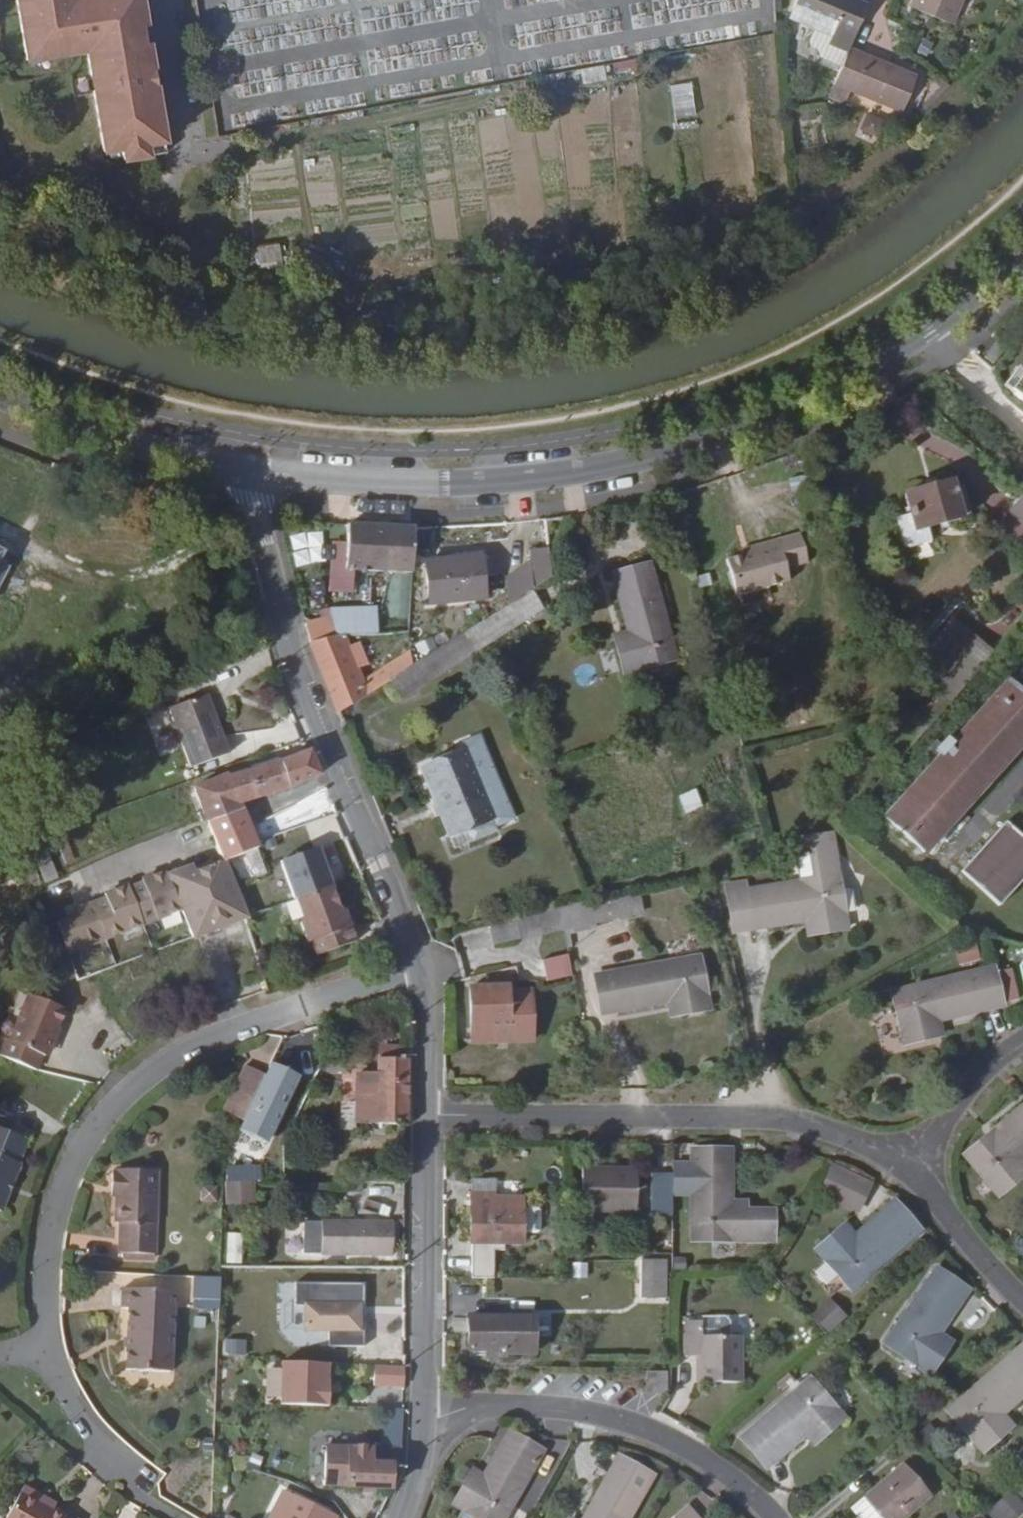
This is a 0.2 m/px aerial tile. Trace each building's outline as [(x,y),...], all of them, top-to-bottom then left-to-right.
[(27,60),(86,50),(103,152),(121,148),(123,159),(166,152),(141,0),(17,0),(27,60)] [(814,28),(831,35),(829,42),(847,50),(850,46),(865,7),(848,0),(796,0),(789,17),(814,28)] [(910,6),(952,24),(962,0),(913,0),(910,6)] [(818,56),(841,67),(847,52),(847,50),(829,42),(831,35),(814,28),(809,40),(809,46),(817,49),(818,56)] [(850,46),(847,50),(847,52),(841,67),(829,96),(844,103),(850,90),(901,111),(916,78),(864,57),(866,52),(850,46)] [(918,74),(866,52),(864,57),(916,78),(918,74)] [(693,81),(671,83),(675,117),(697,114),(693,81)] [(342,166),(388,163),(386,143),(341,147),(342,166)] [(904,494),(910,514),(915,532),(928,528),(962,519),(951,481),(904,494)] [(1011,515),(1022,526),(1022,502),(1011,515)] [(932,542),(928,528),(915,532),(910,514),(896,518),(902,545),(908,548),(932,542)] [(350,525),(348,544),(337,542),(335,545),(333,576),(345,577),(344,580),(352,580),(352,570),(413,573),(415,528),(350,525)] [(780,544),(732,558),(726,559),(736,596),(789,580),(786,568),(808,562),(801,534),(778,540),(780,544)] [(731,553),(732,558),(780,544),(778,540),(731,553)] [(529,550),(533,589),(551,577),(548,548),(529,550)] [(485,599),(481,556),(425,562),(429,605),(485,599)] [(10,567),(0,561),(0,585),(10,567)] [(613,574),(626,624),(628,632),(614,636),(624,674),(676,659),(650,564),(613,574)] [(465,633),(477,650),(544,608),(532,589),(465,633)] [(310,642),(336,636),(343,635),(344,635),(377,634),(377,607),(331,609),(302,610),(310,642)] [(612,628),(614,636),(628,632),(626,624),(612,628)] [(939,678),(987,679),(988,629),(940,628),(939,678)] [(411,657),(412,666),(454,640),(449,632),(411,657)] [(412,666),(411,657),(410,652),(363,681),(357,667),(363,665),(356,645),(349,648),(344,635),(343,635),(336,636),(310,642),(338,714),(389,681),(412,666)] [(954,741),(885,818),(925,853),(1022,745),(1022,698),(1007,682),(954,741)] [(229,753),(208,695),(169,708),(191,768),(229,753)] [(448,837),(468,829),(493,819),(495,827),(514,818),(480,736),(462,742),(466,751),(420,769),(448,837)] [(281,762),(279,757),(250,766),(252,771),(229,777),(228,774),(193,788),(202,810),(205,818),(207,822),(242,810),(239,803),(264,797),(289,788),(320,775),(311,750),(281,762)] [(306,821),(297,803),(267,819),(276,837),(306,821)] [(222,859),(223,862),(227,861),(257,848),(242,810),(207,823),(222,859)] [(497,832),(495,827),(493,819),(468,829),(473,842),(497,832)] [(1022,880),(1022,837),(1006,821),(961,871),(1000,906),(1022,880)] [(227,861),(223,862),(222,859),(213,863),(197,822),(182,827),(199,870),(210,866),(216,879),(231,873),(227,861)] [(746,890),(745,883),(726,885),(733,932),(806,920),(809,935),(847,929),(832,834),(794,840),(801,882),(746,890)] [(250,918),(231,873),(216,879),(233,924),(250,918)] [(357,941),(352,927),(345,930),(340,918),(342,911),(333,886),(297,899),(304,920),(300,921),(307,943),(312,942),(317,957),(357,941)] [(342,911),(340,918),(345,930),(352,927),(345,909),(342,911)] [(959,962),(982,962),(982,943),(959,943),(959,962)] [(517,967),(517,970),(520,981),(541,982),(572,976),(568,955),(517,967)] [(601,1014),(669,1001),(677,1000),(679,1015),(710,1009),(698,956),(595,975),(601,1014)] [(929,1023),(938,1021),(1005,1005),(1019,1001),(1012,968),(996,972),(995,967),(893,992),(904,1044),(933,1037),(929,1023)] [(470,987),(471,1044),(533,1041),(531,990),(510,991),(510,986),(470,987)] [(28,994),(10,1040),(5,1038),(0,1051),(0,1056),(37,1071),(43,1056),(45,1057),(66,1008),(28,994)] [(671,1016),(679,1015),(677,1000),(669,1001),(671,1016)] [(942,1035),(938,1021),(929,1023),(933,1037),(942,1035)] [(380,1045),(379,1058),(409,1059),(409,1045),(380,1045)] [(356,1094),(355,1123),(408,1124),(409,1059),(379,1058),(378,1058),(377,1075),(357,1073),(356,1094)] [(245,1065),(222,1111),(243,1121),(267,1074),(245,1065)] [(295,1079),(270,1067),(267,1074),(243,1121),(240,1127),(267,1140),(295,1079)] [(340,1122),(355,1123),(356,1094),(341,1093),(340,1122)] [(964,1155),(998,1197),(1022,1176),(1022,1164),(1020,1160),(1022,1157),(1022,1106),(964,1155)] [(0,1129),(0,1212),(2,1213),(10,1192),(6,1191),(9,1182),(13,1184),(21,1163),(19,1163),(28,1139),(0,1129)] [(731,1210),(731,1202),(732,1149),(692,1149),(692,1241),(773,1241),(773,1211),(746,1210),(731,1210)] [(818,1189),(826,1193),(841,1166),(833,1162),(818,1189)] [(841,1166),(826,1193),(846,1205),(861,1178),(841,1166)] [(581,1168),(582,1212),(636,1212),(638,1168),(581,1168)] [(155,1254),(158,1171),(117,1169),(117,1171),(113,1171),(112,1189),(116,1189),(116,1197),(115,1223),(120,1223),(119,1253),(155,1254)] [(672,1216),(672,1176),(652,1176),(651,1216),(672,1216)] [(223,1181),(223,1201),(248,1203),(248,1182),(223,1181)] [(202,1186),(201,1202),(217,1202),(218,1186),(202,1186)] [(494,1192),(471,1192),(471,1243),(523,1244),(523,1233),(523,1206),(523,1198),(494,1197),(494,1192)] [(848,1240),(839,1230),(816,1250),(851,1291),(921,1231),(895,1201),(855,1234),(848,1240)] [(746,1202),(731,1202),(731,1210),(746,1210),(746,1202)] [(538,1206),(523,1206),(523,1233),(538,1233),(540,1230),(541,1209),(538,1206)] [(394,1222),(321,1221),(321,1255),(392,1256),(394,1222)] [(846,1224),(839,1230),(848,1240),(855,1234),(846,1224)] [(228,1232),(229,1263),(244,1263),(243,1232),(228,1232)] [(666,1260),(641,1259),(641,1299),(667,1299),(666,1260)] [(930,1375),(947,1349),(935,1341),(940,1334),(969,1290),(936,1268),(885,1344),(930,1375)] [(222,1309),(223,1277),(195,1276),(194,1308),(222,1309)] [(177,1291),(122,1289),(120,1308),(128,1309),(126,1370),(171,1372),(177,1291)] [(386,1292),(354,1292),(353,1330),(386,1329),(386,1292)] [(827,1294),(810,1310),(814,1314),(831,1299),(827,1294)] [(814,1314),(828,1330),(845,1314),(831,1299),(814,1314)] [(466,1318),(466,1352),(536,1354),(537,1318),(466,1318)] [(685,1357),(696,1357),(699,1357),(699,1383),(742,1381),(742,1336),(700,1336),(700,1321),(685,1321),(685,1357)] [(952,1342),(940,1334),(935,1341),(947,1349),(952,1342)] [(262,1341),(224,1339),(223,1355),(261,1356),(262,1341)] [(1006,1431),(996,1420),(1003,1415),(1022,1397),(1022,1344),(947,1411),(983,1452),(1006,1431)] [(329,1407),(330,1382),(327,1382),(328,1364),(283,1362),(282,1406),(329,1407)] [(379,1386),(404,1387),(404,1367),(379,1366),(379,1386)] [(646,1373),(646,1393),(667,1393),(666,1373),(646,1373)] [(812,1429),(820,1438),(844,1418),(810,1378),(740,1437),(767,1468),(806,1434),(812,1429)] [(774,1397),(768,1390),(755,1401),(756,1401),(762,1408),(774,1397)] [(1013,1426),(1003,1415),(996,1420),(1006,1431),(1013,1426)] [(814,1444),(820,1438),(812,1429),(806,1434),(814,1444)] [(544,1451),(509,1430),(484,1476),(473,1470),(453,1505),(476,1517),(506,1517),(544,1451)] [(325,1445),(323,1486),(393,1489),(393,1462),(399,1462),(402,1447),(325,1445)] [(653,1476),(618,1456),(584,1517),(630,1517),(653,1476)] [(883,1517),(906,1517),(931,1497),(903,1464),(865,1496),(883,1517)] [(286,1486),(269,1517),(330,1517),(332,1515),(296,1498),(299,1492),(286,1486)] [(6,1517),(66,1517),(68,1515),(54,1509),(43,1503),(46,1499),(24,1488),(6,1517)] [(986,1512),(991,1517),(1019,1517),(1022,1514),(1022,1502),(1012,1490),(986,1512)] [(865,1496),(850,1510),(857,1517),(883,1517),(865,1496)] [(57,1504),(46,1499),(43,1503),(54,1509),(57,1504)] [(688,1507),(675,1517),(697,1517),(688,1507)]
